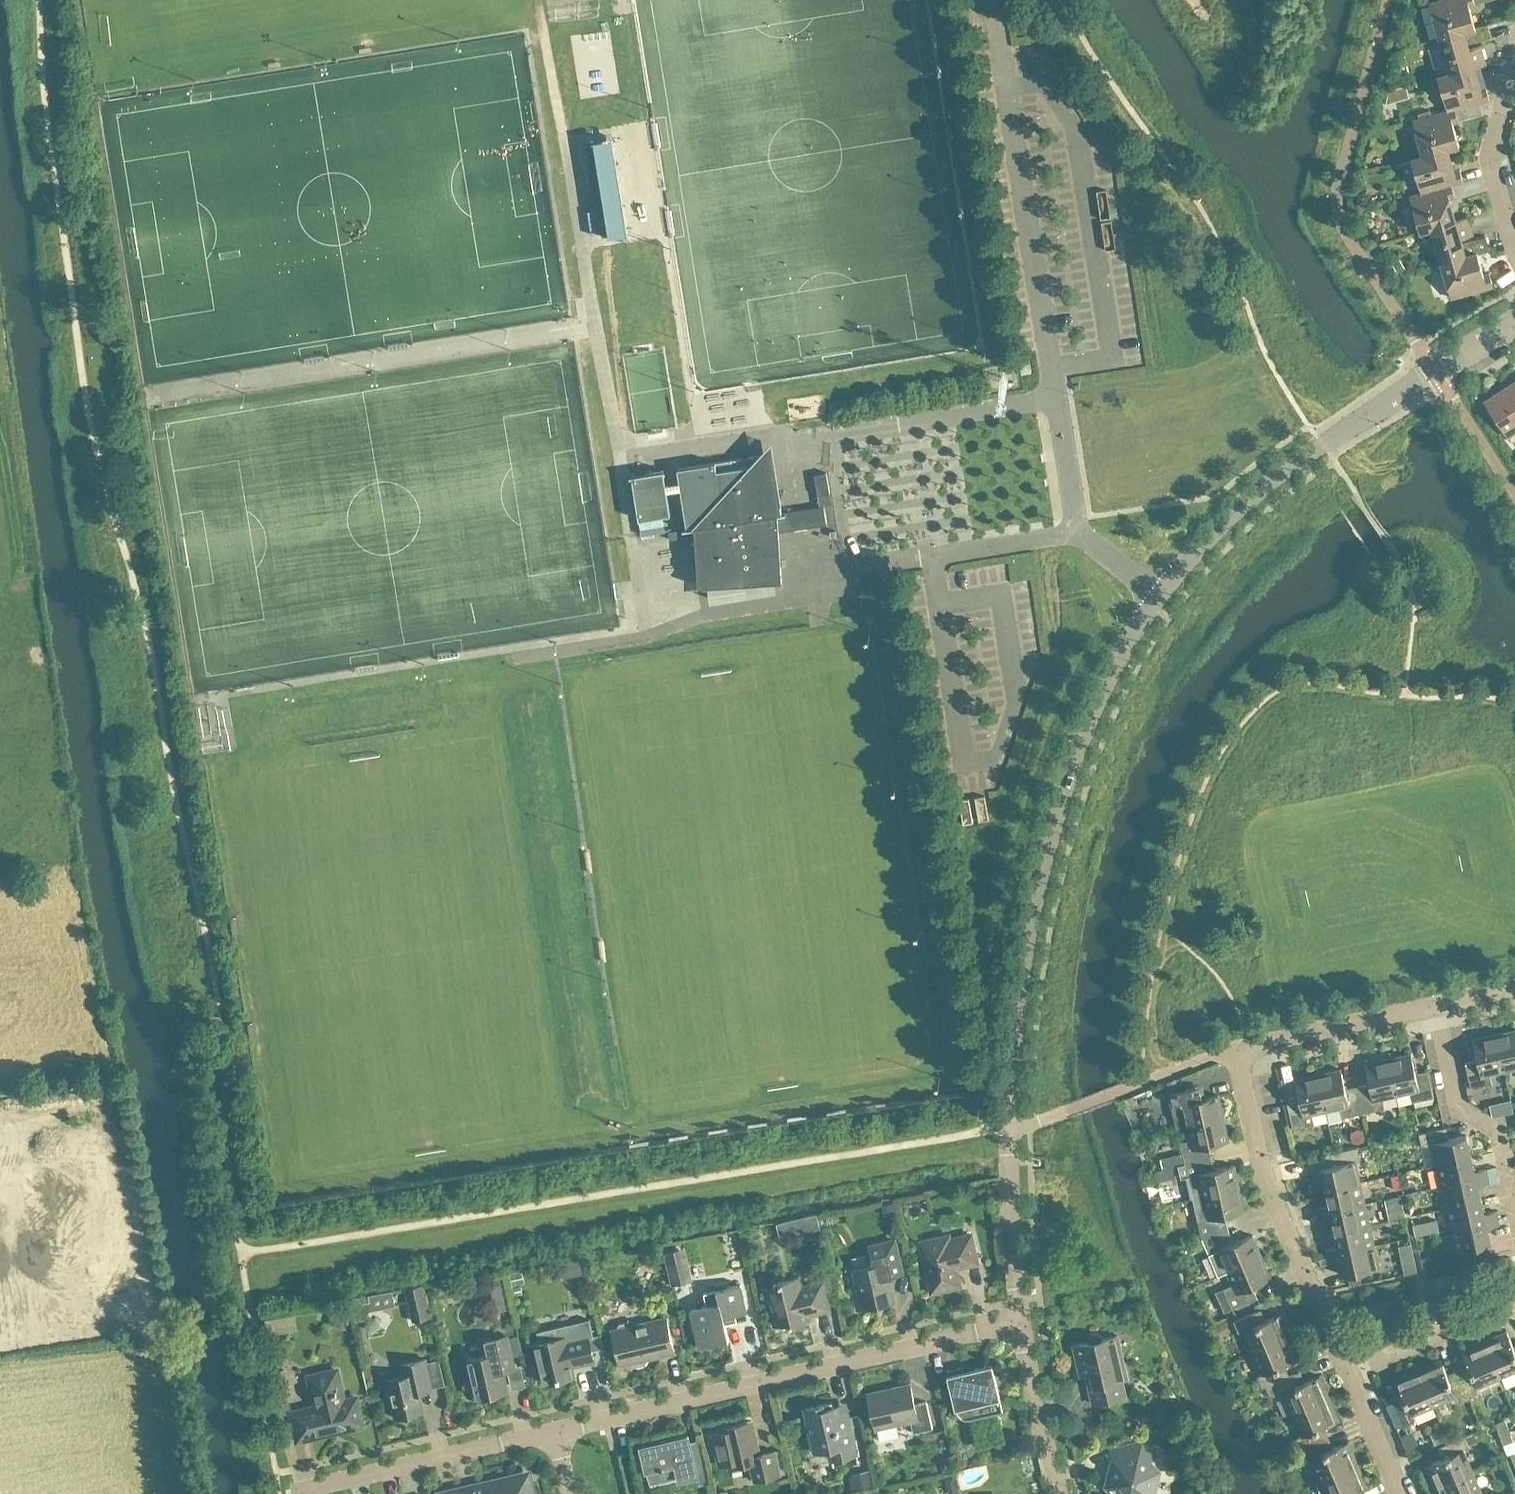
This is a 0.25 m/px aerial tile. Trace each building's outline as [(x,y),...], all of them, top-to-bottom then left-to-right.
[(1475,27),(1469,5),(1475,3),(1474,0),(1438,0),(1429,2),(1439,38),(1476,27),(1475,27)] [(1486,62),(1481,45),(1469,48),(1467,43),(1491,36),(1488,23),(1475,27),(1476,27),(1439,38),(1449,72),(1474,65),(1474,66),(1486,62)] [(1415,59),(1425,59),(1425,70),(1430,70),(1429,46),(1414,47),(1415,59)] [(1480,88),(1474,66),(1474,65),(1449,72),(1438,75),(1448,109),(1448,110),(1455,108),(1455,109),(1490,99),(1486,86),(1480,88)] [(1459,145),(1453,122),(1459,120),(1455,109),(1455,108),(1448,110),(1448,109),(1432,114),(1419,118),(1413,119),(1423,154),(1423,155),(1448,148),(1459,145)] [(1430,109),(1418,112),(1419,118),(1432,114),(1430,109)] [(1454,170),(1448,148),(1423,155),(1423,154),(1411,157),(1421,192),(1439,187),(1452,183),(1452,184),(1464,181),(1460,168),(1454,170)] [(1456,220),(1456,219),(1450,198),(1455,196),(1452,184),(1452,183),(1439,187),(1421,192),(1410,195),(1420,231),(1431,228),(1431,227),(1456,220)] [(1461,237),(1472,234),(1467,216),(1456,219),(1456,220),(1431,227),(1431,228),(1441,262),(1477,251),(1478,252),(1490,248),(1486,236),(1462,243),(1461,237)] [(1484,274),(1478,252),(1477,251),(1441,262),(1451,297),(1493,285),(1490,272),(1484,274)] [(1033,370),(1031,355),(1019,357),(1020,360),(1022,372),(1033,370)] [(1503,389),(1514,407),(1514,381),(1503,389)] [(1503,389),(1485,401),(1508,436),(1514,431),(1514,407),(1503,389)] [(782,580),(778,513),(786,512),(786,510),(782,511),(780,498),(783,490),(778,489),(776,474),(771,442),(761,454),(677,467),(686,518),(687,526),(683,527),(683,528),(695,526),(699,585),(708,585),(710,598),(747,592),(745,582),(782,580)] [(671,513),(664,470),(664,469),(632,474),(632,476),(632,475),(639,518),(671,513)] [(827,523),(824,505),(788,511),(791,529),(827,523)] [(989,819),(985,795),(975,797),(979,820),(989,819)] [(973,821),(969,798),(959,799),(963,823),(973,821)] [(1496,1033),(1504,1070),(1514,1068),(1514,1029),(1496,1033)] [(1504,1070),(1496,1033),(1473,1038),(1477,1059),(1465,1061),(1471,1088),(1493,1083),(1490,1074),(1504,1070)] [(1434,1096),(1428,1070),(1416,1072),(1411,1052),(1388,1057),(1396,1095),(1410,1091),(1412,1101),(1434,1096)] [(1396,1095),(1388,1057),(1365,1063),(1370,1083),(1357,1086),(1363,1112),(1385,1107),(1383,1098),(1396,1095)] [(1363,1112),(1357,1086),(1346,1088),(1341,1068),(1318,1073),(1326,1110),(1340,1107),(1342,1117),(1363,1112)] [(1326,1110),(1318,1073),(1295,1078),(1299,1099),(1287,1101),(1293,1128),(1328,1120),(1325,1110),(1326,1110)] [(1224,1117),(1219,1094),(1206,1097),(1203,1085),(1169,1092),(1177,1128),(1187,1125),(1224,1117)] [(1511,1098),(1502,1100),(1504,1112),(1513,1110),(1511,1098)] [(1212,1157),(1209,1145),(1229,1140),(1224,1117),(1187,1125),(1190,1139),(1180,1141),(1185,1163),(1212,1157)] [(1472,1156),(1467,1134),(1449,1138),(1446,1127),(1419,1133),(1422,1146),(1432,1143),(1437,1164),(1472,1156)] [(1360,1181),(1356,1160),(1361,1159),(1358,1146),(1331,1152),(1333,1164),(1320,1167),(1325,1189),(1360,1181)] [(1180,1152),(1171,1154),(1173,1165),(1178,1164),(1182,1163),(1182,1161),(1180,1152)] [(1475,1170),(1472,1156),(1437,1164),(1441,1185),(1488,1175),(1487,1168),(1475,1170)] [(1193,1198),(1240,1187),(1235,1164),(1214,1169),(1212,1157),(1185,1163),(1190,1184),(1193,1198)] [(1481,1199),(1478,1184),(1490,1182),(1488,1175),(1441,1185),(1446,1206),(1481,1199)] [(1365,1202),(1362,1186),(1379,1183),(1379,1181),(1379,1177),(1360,1181),(1325,1189),(1328,1203),(1317,1206),(1318,1213),(1365,1202)] [(1225,1215),(1245,1210),(1240,1187),(1193,1198),(1202,1237),(1228,1229),(1225,1215)] [(1484,1213),(1481,1199),(1446,1206),(1451,1228),(1498,1217),(1496,1210),(1484,1213)] [(893,1201),(882,1204),(884,1213),(895,1211),(893,1201)] [(1332,1217),(1335,1231),(1370,1223),(1365,1202),(1318,1213),(1320,1220),(1332,1217)] [(1402,1205),(1387,1209),(1389,1218),(1404,1215),(1402,1205)] [(816,1213),(801,1217),(804,1230),(820,1226),(816,1213)] [(1491,1242),(1488,1227),(1499,1224),(1498,1217),(1451,1228),(1456,1250),(1467,1247),(1471,1250),(1473,1246),(1491,1242)] [(1422,1221),(1413,1223),(1415,1235),(1425,1233),(1422,1221)] [(1370,1223),(1335,1231),(1338,1245),(1326,1248),(1328,1255),(1341,1252),(1375,1244),(1371,1228),(1370,1223)] [(1262,1256),(1253,1234),(1234,1242),(1228,1229),(1202,1237),(1212,1262),(1222,1258),(1227,1271),(1262,1256)] [(720,1235),(723,1253),(738,1250),(735,1232),(720,1235)] [(978,1262),(971,1233),(950,1238),(949,1234),(920,1241),(932,1291),(961,1285),(957,1267),(978,1262)] [(894,1300),(886,1267),(900,1264),(895,1239),(870,1245),(873,1260),(870,1265),(855,1268),(859,1285),(852,1287),(858,1309),(894,1300)] [(1412,1242),(1398,1245),(1402,1261),(1415,1258),(1412,1242)] [(1380,1267),(1375,1244),(1341,1252),(1328,1255),(1329,1262),(1341,1259),(1344,1275),(1349,1274),(1360,1271),(1362,1271),(1366,1273),(1369,1269),(1380,1267)] [(694,1280),(686,1245),(664,1250),(671,1284),(694,1280)] [(1436,1254),(1420,1257),(1423,1270),(1439,1266),(1436,1254)] [(1272,1277),(1262,1256),(1227,1271),(1233,1284),(1216,1291),(1224,1311),(1257,1297),(1253,1286),(1272,1277)] [(488,1275),(496,1311),(511,1308),(503,1271),(488,1275)] [(1360,1271),(1349,1274),(1351,1285),(1363,1282),(1360,1271)] [(829,1309),(822,1281),(801,1286),(799,1276),(774,1282),(776,1290),(767,1292),(774,1319),(782,1317),(784,1326),(809,1320),(808,1314),(829,1309)] [(432,1317),(424,1283),(405,1288),(413,1321),(432,1317)] [(724,1316),(747,1310),(741,1283),(716,1288),(716,1289),(704,1292),(707,1305),(691,1308),(700,1346),(729,1339),(724,1316)] [(370,1310),(395,1305),(392,1289),(369,1294),(369,1293),(351,1297),(356,1320),(365,1318),(370,1310)] [(1291,1335),(1281,1313),(1262,1321),(1257,1310),(1234,1320),(1239,1332),(1244,1330),(1253,1351),(1291,1335)] [(675,1352),(667,1316),(633,1324),(628,1321),(620,1323),(617,1328),(612,1329),(620,1364),(631,1362),(636,1365),(644,1363),(647,1358),(675,1352)] [(543,1341),(535,1343),(544,1382),(574,1375),(572,1366),(594,1360),(592,1350),(603,1347),(600,1333),(594,1334),(590,1318),(540,1330),(543,1341)] [(1514,1349),(1507,1330),(1484,1339),(1500,1376),(1514,1370),(1514,1349)] [(1127,1377),(1117,1334),(1103,1338),(1102,1336),(1102,1335),(1101,1334),(1099,1333),(1098,1332),(1097,1332),(1095,1332),(1094,1332),(1091,1333),(1090,1334),(1089,1335),(1088,1337),(1088,1338),(1088,1340),(1088,1341),(1074,1344),(1081,1375),(1086,1373),(1093,1403),(1126,1395),(1122,1379),(1127,1377)] [(507,1391),(501,1363),(512,1360),(511,1356),(507,1338),(506,1335),(485,1340),(488,1354),(468,1358),(477,1398),(507,1391)] [(1281,1366),(1300,1358),(1291,1335),(1253,1351),(1263,1373),(1257,1375),(1262,1387),(1266,1385),(1286,1377),(1285,1376),(1281,1366)] [(522,1353),(518,1336),(507,1338),(511,1356),(522,1353)] [(1481,1391),(1478,1386),(1500,1376),(1484,1339),(1461,1349),(1470,1368),(1459,1373),(1469,1396),(1481,1391)] [(424,1410),(418,1384),(431,1381),(426,1358),(401,1364),(404,1375),(387,1379),(396,1417),(424,1410)] [(1469,1396),(1459,1373),(1449,1377),(1441,1358),(1418,1368),(1434,1405),(1456,1396),(1458,1401),(1469,1396)] [(1003,1410),(992,1364),(962,1371),(961,1367),(947,1370),(948,1374),(947,1374),(955,1408),(956,1408),(957,1410),(958,1412),(958,1413),(960,1415),(962,1416),(964,1417),(966,1418),(968,1418),(970,1418),(972,1417),(972,1418),(1003,1410)] [(1415,1420),(1412,1414),(1434,1405),(1418,1368),(1395,1377),(1403,1396),(1393,1401),(1403,1425),(1415,1420)] [(363,1424),(356,1396),(344,1399),(337,1369),(309,1375),(316,1406),(291,1411),(298,1439),(363,1424)] [(1330,1397),(1320,1374),(1301,1382),(1297,1372),(1285,1376),(1286,1377),(1266,1385),(1271,1397),(1283,1391),(1293,1413),(1330,1397)] [(915,1403),(910,1383),(892,1387),(893,1389),(868,1395),(876,1428),(877,1428),(880,1440),(899,1435),(896,1424),(911,1420),(913,1432),(933,1428),(927,1400),(915,1403)] [(1320,1428),(1340,1419),(1330,1397),(1293,1413),(1302,1434),(1296,1437),(1301,1448),(1325,1438),(1320,1428)] [(857,1453),(848,1416),(836,1418),(832,1401),(806,1407),(812,1432),(807,1433),(811,1451),(828,1447),(831,1459),(857,1453)] [(1495,1422),(1499,1433),(1510,1429),(1506,1418),(1495,1422)] [(776,1449),(774,1450),(760,1453),(752,1420),(721,1427),(721,1430),(710,1433),(718,1465),(729,1463),(730,1466),(746,1462),(751,1465),(755,1480),(781,1474),(776,1449)] [(1514,1440),(1510,1429),(1499,1433),(1503,1444),(1514,1440)] [(1473,1433),(1465,1436),(1468,1444),(1476,1441),(1473,1433)] [(641,1445),(650,1484),(697,1473),(700,1483),(711,1480),(706,1457),(694,1460),(688,1435),(641,1445)] [(1426,1464),(1436,1486),(1473,1470),(1464,1449),(1469,1446),(1468,1444),(1465,1436),(1464,1435),(1441,1445),(1445,1455),(1426,1464)] [(1358,1463),(1348,1440),(1329,1448),(1325,1438),(1301,1448),(1294,1451),(1299,1463),(1312,1457),(1321,1479),(1358,1463)] [(1158,1471),(1148,1462),(1156,1454),(1143,1440),(1118,1443),(1116,1465),(1114,1473),(1112,1472),(1108,1484),(1118,1493),(1152,1493),(1158,1471)] [(942,1457),(939,1462),(941,1471),(953,1468),(951,1455),(942,1457)] [(1358,1463),(1321,1479),(1321,1480),(1317,1482),(1322,1493),(1349,1493),(1368,1486),(1358,1463)] [(852,1491),(874,1486),(869,1468),(852,1472),(853,1476),(849,1477),(852,1491)] [(1473,1470),(1436,1486),(1439,1493),(1490,1493),(1488,1490),(1482,1492),(1473,1470)] [(529,1472),(439,1493),(440,1493),(534,1493),(529,1472)] [(954,1474),(945,1476),(947,1484),(956,1482),(954,1474)]
